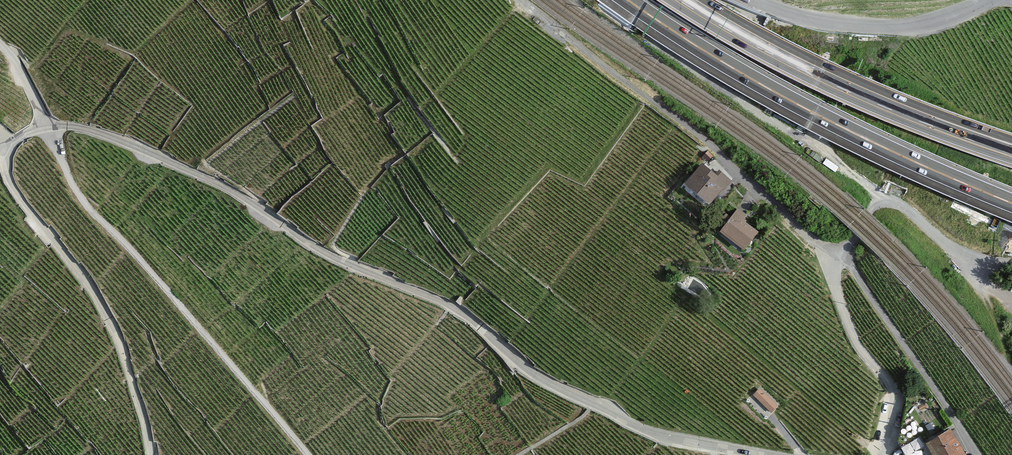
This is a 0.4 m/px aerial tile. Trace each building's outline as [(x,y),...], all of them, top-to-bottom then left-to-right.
[(174,79),(170,74),(164,79),(168,84),(174,79)] [(713,157),(708,152),(704,157),(709,162),(713,157)] [(719,180),(703,168),(688,187),(711,206),(731,181),(723,175),(719,180)] [(746,217),(740,213),(723,235),(746,251),(758,235),(742,223),(746,217)] [(777,406),(760,389),(754,394),(771,412),(777,406)] [(308,431),(304,426),(299,429),(303,435),(308,431)] [(929,444),(935,454),(967,454),(952,430),(929,444)] [(920,440),(892,451),(894,454),(927,454),(920,440)]
